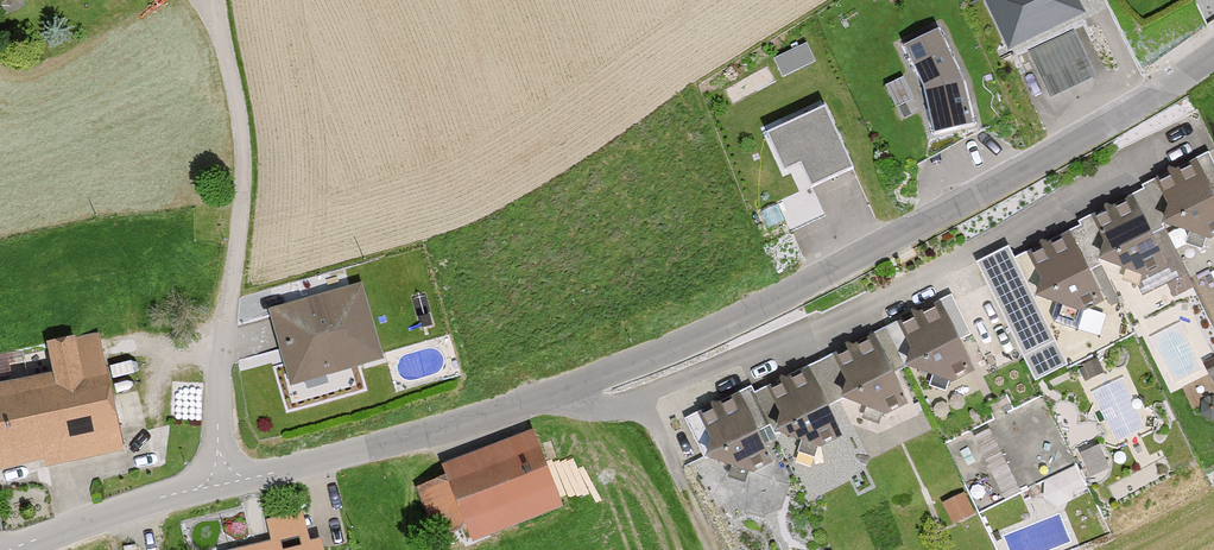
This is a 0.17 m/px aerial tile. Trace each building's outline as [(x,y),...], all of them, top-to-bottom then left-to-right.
[(1075,0),(987,0),(1010,49),(1083,15),(1075,0)] [(1030,48),(1051,92),(1098,70),(1077,25),(1030,48)] [(961,86),(937,38),(908,52),(927,91),(935,135),(970,129),(961,86)] [(777,51),(782,67),(815,57),(810,40),(777,51)] [(823,116),(770,140),(785,173),(801,166),(813,193),(850,176),(823,116)] [(1185,171),(1144,190),(1172,249),(1213,230),(1185,171)] [(1120,206),(1079,225),(1106,284),(1147,265),(1120,206)] [(1059,240),(1018,259),(1045,318),(1086,299),(1059,240)] [(370,279),(277,308),(301,385),(394,356),(370,279)] [(927,313),(886,332),(914,392),(954,372),(927,313)] [(0,384),(0,476),(136,445),(110,331),(58,343),(64,369),(0,384)] [(862,345),(821,364),(849,423),(890,404),(862,345)] [(798,373),(757,392),(785,451),(826,432),(798,373)] [(732,399),(691,418),(719,477),(760,458),(732,399)] [(458,476),(418,492),(438,543),(479,527),(485,542),(576,506),(545,428),(453,464),(458,476)] [(231,549),(329,549),(315,503),(266,517),(272,538),(232,549),(231,549)]
